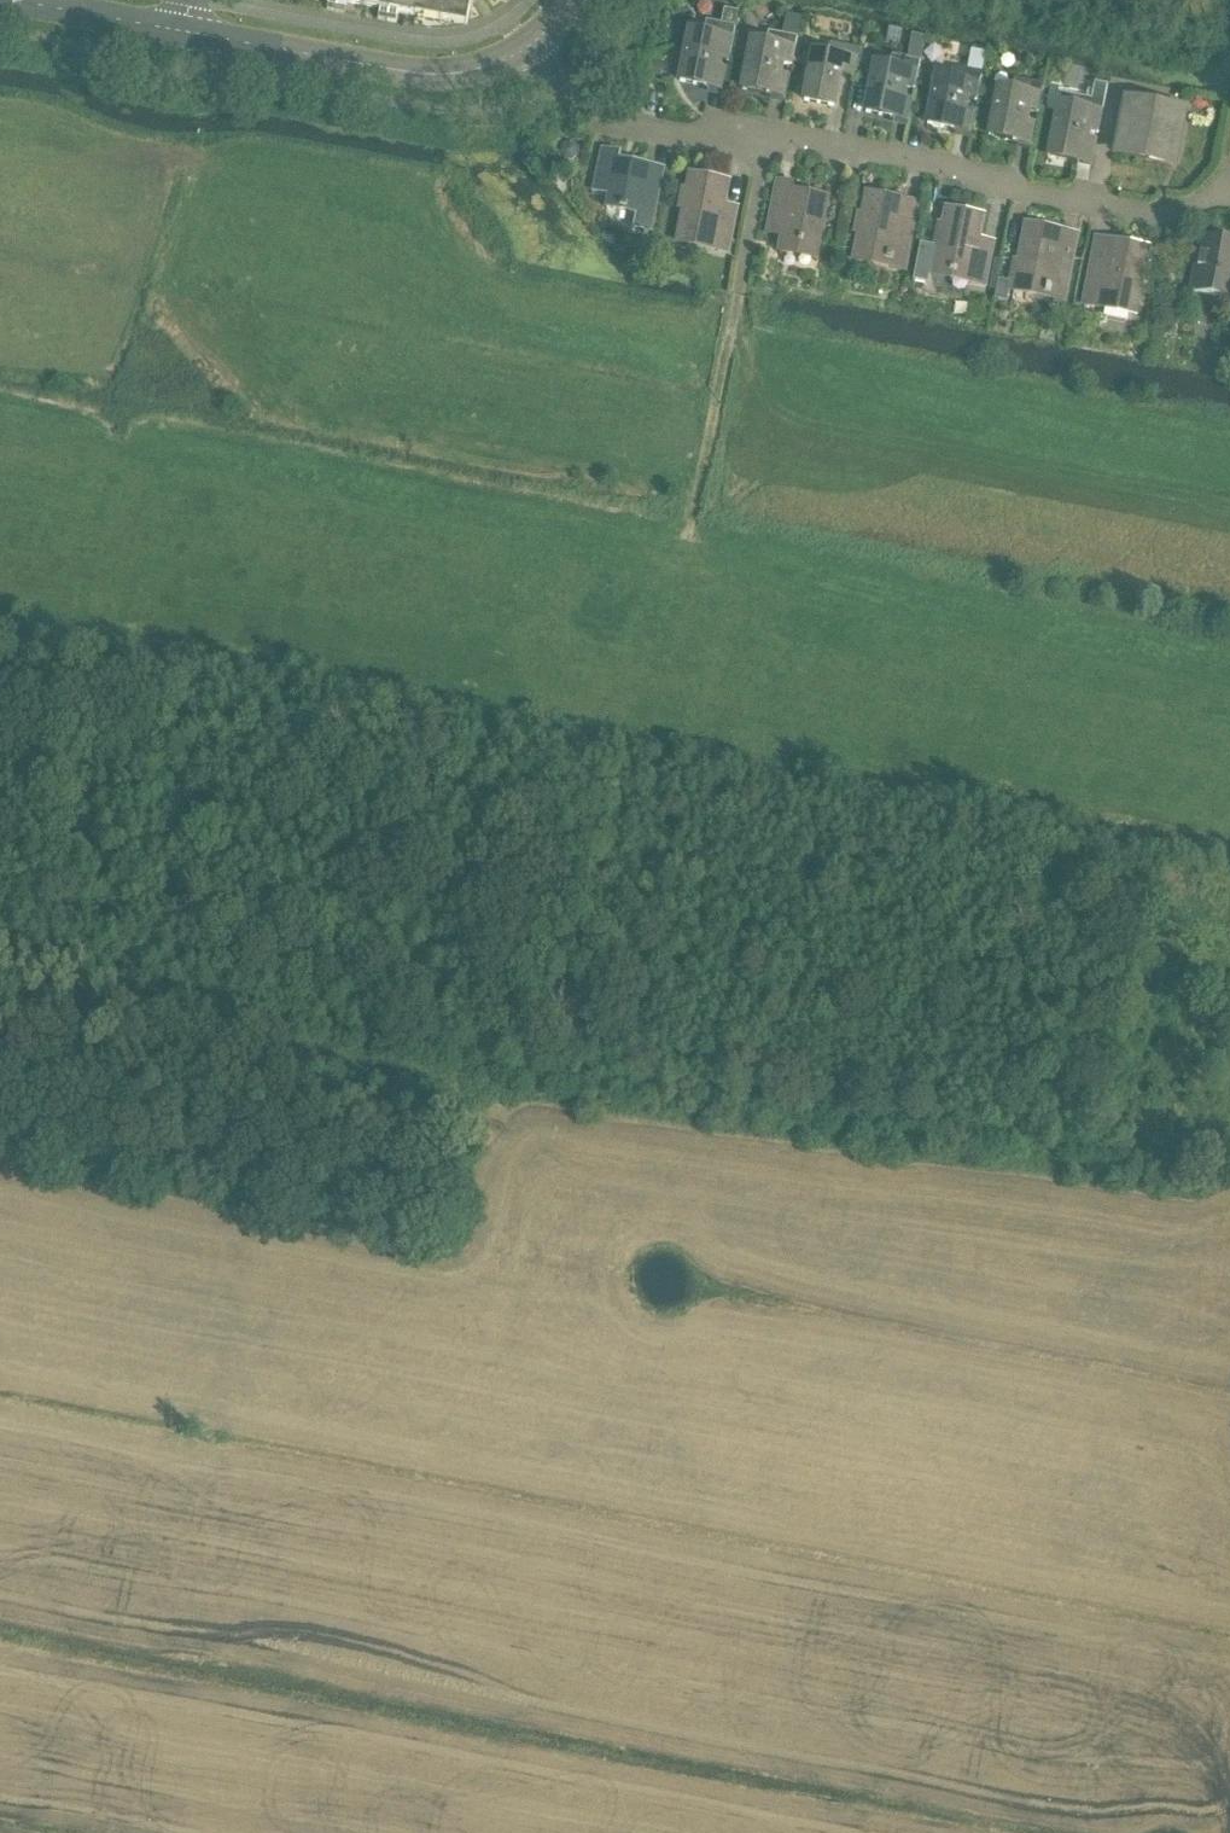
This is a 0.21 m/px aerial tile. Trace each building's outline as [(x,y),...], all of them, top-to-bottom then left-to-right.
[(327,11),(336,13),(338,0),(328,0),(329,0),(327,11)] [(364,0),(338,0),(336,13),(345,14),(347,4),(363,6),(364,0)] [(363,6),(380,10),(378,20),(387,22),(391,0),(364,0),(363,6)] [(417,0),(391,0),(387,22),(396,24),(398,13),(414,16),(417,0)] [(414,16),(467,25),(472,0),(417,0),(414,16)] [(706,22),(704,35),(690,32),(680,82),(709,88),(715,60),(729,63),(736,27),(739,14),(724,11),(722,25),(706,22)] [(789,17),(785,36),(769,33),(766,45),(752,42),(743,89),(772,95),(778,64),(792,67),(798,38),(801,20),(789,17)] [(805,101),(834,107),(840,76),(854,79),(859,50),(830,45),(828,57),(814,54),(805,101)] [(866,113),(895,119),(901,88),(915,91),(921,62),(892,57),(890,68),(875,66),(866,113)] [(660,76),(662,65),(653,63),(650,74),(660,76)] [(937,78),(928,125),(957,131),(963,100),(977,103),(983,74),(954,68),(951,80),(937,78)] [(989,137),(1018,143),(1024,112),(1039,114),(1044,86),(1015,80),(1013,92),(999,89),(989,137)] [(1059,90),(1056,105),(1059,106),(1050,154),(1079,159),(1084,132),(1099,134),(1108,86),(1096,84),(1092,100),(1076,97),(1076,94),(1059,90)] [(1172,162),(1180,117),(1129,107),(1121,152),(1172,162)] [(616,161),(617,154),(602,152),(594,193),(609,195),(607,211),(637,217),(635,228),(651,232),(662,170),(616,161)] [(713,249),(729,252),(737,209),(722,206),(726,183),(690,175),(687,192),(683,191),(680,209),(683,209),(678,235),(677,242),(678,242),(679,235),(714,242),(713,249)] [(828,199),(792,192),(794,185),(778,182),(768,234),(783,237),(780,249),(779,254),(780,254),(781,249),(816,256),(815,261),(816,261),(817,256),(828,199)] [(857,228),(860,228),(855,254),(854,261),(855,261),(856,254),(891,261),(890,268),(905,271),(914,228),(899,225),(903,202),(867,195),(864,211),(860,210),(857,228)] [(983,217),(946,210),(943,227),(940,226),(936,243),(940,244),(935,269),(934,276),(934,277),(936,270),(971,276),(969,283),(985,286),(994,243),(978,241),(983,217)] [(1063,232),(1026,225),(1023,242),(1019,241),(1016,258),(1019,259),(1014,285),(1013,292),(1014,292),(1015,285),(1050,292),(1049,299),(1065,302),(1073,259),(1058,256),(1063,232)] [(1205,239),(1206,238),(1204,237),(1194,295),(1197,295),(1197,294),(1229,300),(1228,312),(1229,312),(1229,244),(1205,239)] [(1148,249),(1112,242),(1107,266),(1092,263),(1084,306),(1099,309),(1101,302),(1136,308),(1134,315),(1135,316),(1137,309),(1142,283),(1145,284),(1149,266),(1145,266),(1148,249)] [(921,244),(914,281),(928,284),(935,247),(921,244)] [(1007,303),(1010,283),(998,281),(994,301),(1007,303)]
